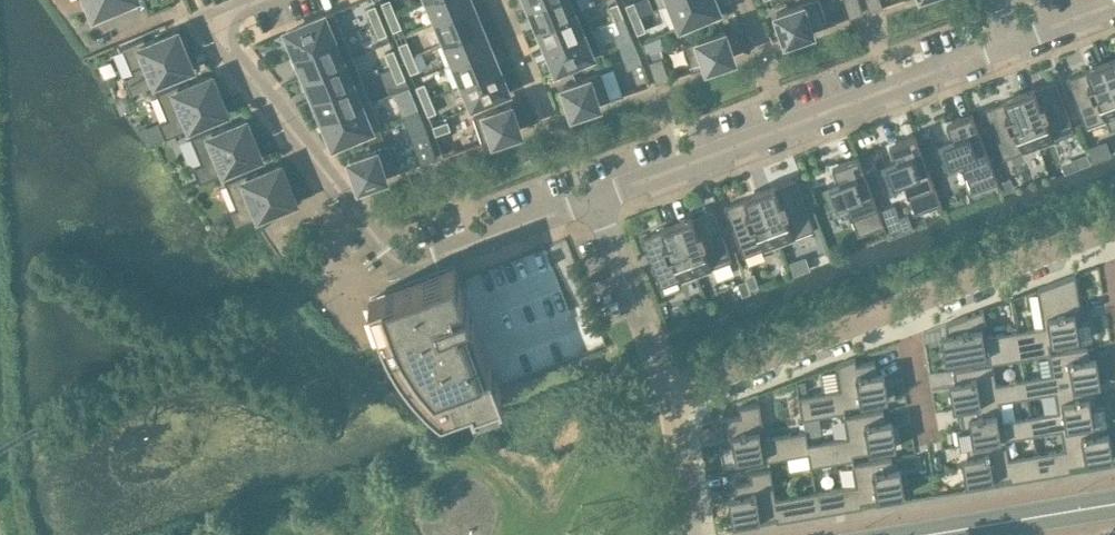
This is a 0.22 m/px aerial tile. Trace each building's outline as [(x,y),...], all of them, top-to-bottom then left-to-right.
[(94,14),(128,0),(88,0),(94,14)] [(395,12),(390,0),(384,0),(381,1),(387,16),(395,12)] [(437,20),(472,5),(470,0),(429,0),(437,20)] [(539,27),(583,8),(581,9),(578,0),(543,0),(530,6),(539,27)] [(625,4),(631,18),(640,15),(634,0),(625,4)] [(713,0),(675,0),(671,2),(680,25),(717,10),(713,0)] [(785,38),(827,24),(819,0),(810,0),(776,11),(785,38)] [(863,12),(859,0),(844,0),(849,16),(863,12)] [(881,0),(866,0),(869,9),(882,5),(881,0)] [(609,5),(615,19),(623,16),(617,1),(609,5)] [(366,7),(372,22),(381,18),(375,4),(366,7)] [(437,20),(446,41),(481,26),(472,5),(437,20)] [(539,27),(547,47),(592,29),(583,8),(539,27)] [(401,27),(395,12),(387,16),(393,30),(401,27)] [(296,54),(333,38),(323,15),(286,31),(296,54)] [(640,15),(631,18),(637,33),(646,29),(640,15)] [(623,16),(615,19),(621,34),(615,36),(618,44),(632,38),(629,30),(623,16)] [(381,18),(372,22),(379,36),(387,33),(381,18)] [(446,41),(454,61),(489,47),(481,26),(446,41)] [(547,47),(556,69),(601,51),(592,29),(547,47)] [(682,43),(691,70),(733,56),(724,29),(682,43)] [(131,92),(192,67),(177,31),(147,43),(144,37),(122,46),(133,73),(124,76),(131,92)] [(296,54),(305,76),(353,56),(344,33),(333,38),(296,54)] [(404,58),(413,54),(407,40),(398,43),(404,58)] [(454,61),(463,82),(498,68),(489,47),(454,61)] [(668,78),(661,57),(664,56),(661,47),(646,52),(656,82),(668,78)] [(385,52),(391,66),(399,63),(393,48),(385,52)] [(419,69),(417,65),(425,62),(420,51),(413,54),(404,58),(410,72),(419,69)] [(624,59),(627,68),(642,63),(639,54),(624,59)] [(1114,99),(1114,55),(1101,61),(1114,99)] [(314,98),(352,83),(361,78),(353,56),(305,76),(314,98)] [(1101,61),(1086,67),(1087,69),(1066,77),(1085,127),(1106,119),(1110,129),(1114,128),(1114,99),(1101,61)] [(399,63),(391,66),(397,81),(405,77),(399,63)] [(507,90),(498,68),(463,82),(472,104),(507,90)] [(586,76),(563,84),(572,110),(610,98),(601,71),(598,72),(586,76)] [(165,137),(226,111),(211,75),(181,88),(179,81),(156,91),(167,117),(159,121),(165,137)] [(1018,92),(1038,144),(1074,131),(1055,81),(1035,89),(1034,86),(1018,92)] [(422,100),(430,96),(424,82),(416,85),(422,100)] [(314,98),(324,120),(361,105),(352,83),(314,98)] [(1038,144),(1018,92),(1003,97),(1004,100),(983,108),(1002,158),(1038,144)] [(436,111),(430,96),(422,100),(428,114),(436,111)] [(511,102),(473,115),(482,141),(520,128),(511,102)] [(370,128),(361,105),(324,120),(333,143),(361,132),(370,128)] [(410,112),(403,114),(408,126),(424,121),(418,108),(410,112)] [(1000,187),(972,112),(946,122),(951,137),(942,140),(950,161),(959,157),(972,192),(997,182),(999,188),(1000,187)] [(199,181),(260,156),(245,120),(215,132),(213,126),(191,135),(202,162),(193,165),(199,181)] [(447,120),(432,125),(435,133),(450,128),(447,120)] [(424,122),(410,127),(421,162),(436,156),(426,127),(424,122)] [(370,128),(361,132),(364,141),(382,135),(379,124),(370,128)] [(943,209),(915,134),(889,143),(894,158),(885,162),(893,182),(902,179),(915,213),(940,204),(942,209),(943,209)] [(1093,160),(1111,153),(1106,139),(1087,146),(1093,160)] [(391,144),(388,145),(388,143),(386,144),(366,151),(350,156),(359,183),(397,170),(396,167),(399,165),(400,164),(401,162),(396,145),(394,144),(391,144)] [(1087,153),(1075,157),(1079,167),(1091,162),(1087,153)] [(885,231),(886,230),(858,155),(832,165),(837,180),(828,183),(836,204),(845,200),(858,234),(883,225),(885,231)] [(295,200),(280,164),(250,177),(247,170),(225,180),(236,206),(227,210),(234,226),(295,200)] [(1011,177),(1000,181),(1004,191),(1014,188),(1011,177)] [(759,189),(779,242),(814,229),(796,179),(775,186),(774,184),(759,189)] [(779,242),(759,189),(744,195),(745,198),(724,205),(743,256),(779,242)] [(676,220),(696,273),(732,260),(713,210),(692,217),(691,215),(676,220)] [(696,273),(676,220),(661,226),(662,229),(641,236),(660,287),(696,273)] [(428,396),(441,408),(500,386),(455,265),(369,296),(382,330),(386,340),(395,355),(405,370),(416,384),(428,396)] [(1043,325),(1016,330),(1020,357),(1048,352),(1050,352),(1049,342),(1092,335),(1089,317),(1086,318),(1083,318),(1080,302),(1075,274),(1037,288),(1043,325)] [(947,332),(941,333),(942,342),(945,361),(952,359),(952,364),(974,360),(973,355),(988,353),(990,362),(993,361),(1020,357),(1016,330),(988,334),(983,308),(945,323),(947,332)] [(1051,373),(1024,378),(1027,396),(1054,391),(1094,384),(1101,383),(1097,365),(1096,356),(1089,357),(1087,345),(1050,352),(1048,352),(1051,373)] [(839,388),(798,395),(802,417),(846,410),(845,406),(888,398),(885,380),(884,371),(877,372),(875,360),(856,363),(855,357),(835,364),(839,388)] [(955,380),(949,381),(950,390),(953,408),(960,407),(999,401),(1027,396),(1024,378),(996,382),(993,361),(990,362),(953,368),(955,380)] [(1058,412),(1030,417),(1033,433),(1061,429),(1100,422),(1107,421),(1104,403),(1101,403),(1097,404),(1096,395),(1094,384),(1054,391),(1058,412)] [(960,427),(957,428),(960,446),(966,445),(1006,438),(1033,433),(1030,417),(1003,421),(999,401),(960,407),(960,410),(963,427),(960,427)] [(726,443),(719,444),(722,462),(766,455),(766,459),(808,452),(810,452),(808,442),(806,429),(765,436),(759,402),(739,406),(740,414),(721,418),(726,443)] [(850,435),(808,442),(810,452),(812,465),(854,458),(853,454),(896,446),(893,428),(892,419),(885,420),(883,408),(846,414),(850,435)] [(1064,448),(1037,453),(1041,475),(1071,470),(1070,466),(1113,458),(1110,440),(1109,431),(1102,432),(1100,423),(1100,422),(1061,429),(1064,448)] [(968,455),(961,456),(963,465),(966,483),(1009,476),(1010,480),(1041,475),(1037,453),(1009,457),(1006,438),(966,445),(966,446),(968,455)] [(857,482),(815,489),(819,513),(862,506),(861,501),(905,494),(902,476),(900,467),(893,468),(891,456),(853,462),(857,482)] [(735,495),(728,496),(730,505),(733,523),(776,516),(777,520),(819,513),(815,489),(774,496),(770,468),(750,471),(751,480),(733,483),(735,495)]
